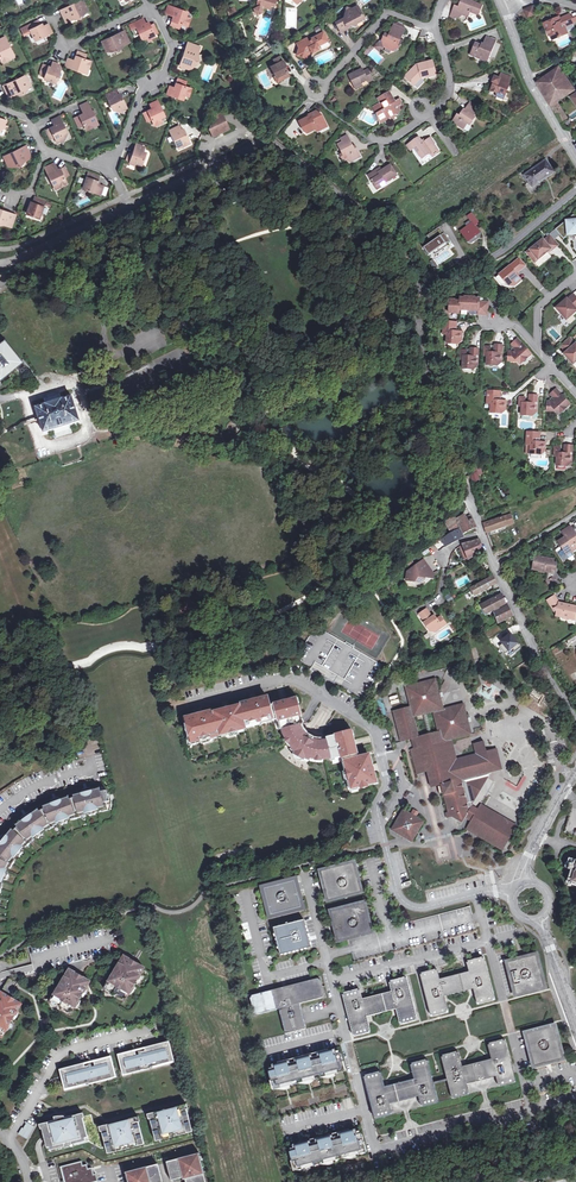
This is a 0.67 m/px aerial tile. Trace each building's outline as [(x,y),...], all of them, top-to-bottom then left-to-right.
[(83,14),(82,12),(87,9),(83,0),(81,0),(67,7),(67,6),(59,10),(65,22),(74,18),(75,18),(80,18),(83,14)] [(256,7),(254,8),(256,13),(263,11),(262,8),(265,8),(267,8),(268,4),(270,5),(274,6),(276,0),(258,0),(256,7)] [(451,16),(455,18),(456,15),(459,16),(461,12),(469,16),(471,10),(479,14),(483,5),(472,0),(463,0),(461,3),(459,3),(458,6),(456,5),(451,16)] [(351,25),(353,20),(359,24),(366,19),(365,17),(368,15),(359,4),(354,9),(350,6),(345,15),(337,21),(344,30),(351,25)] [(524,9),(525,11),(528,10),(531,16),(535,14),(532,6),(524,9)] [(187,18),(188,13),(169,7),(166,14),(174,17),(171,27),(180,30),(182,25),(188,27),(190,20),(187,18)] [(557,23),(555,18),(544,23),(548,35),(550,34),(553,33),(555,37),(567,32),(564,27),(572,23),(569,14),(561,18),(562,21),(557,23)] [(146,36),(148,40),(152,38),(156,36),(149,22),(145,23),(143,18),(134,23),(141,38),(146,36)] [(52,32),(48,25),(43,27),(42,26),(40,22),(38,23),(36,19),(29,22),(32,28),(30,29),(35,40),(39,38),(40,39),(42,37),(52,32)] [(399,43),(405,30),(404,25),(399,23),(395,25),(390,35),(386,34),(383,41),(385,45),(383,46),(387,57),(393,55),(392,50),(392,49),(393,50),(399,48),(401,44),(399,43)] [(102,41),(106,51),(112,48),(113,51),(118,51),(121,47),(130,42),(124,30),(117,33),(117,34),(102,41)] [(317,46),(328,40),(324,32),(312,38),(313,39),(308,41),(306,38),(297,43),(299,48),(297,56),(307,58),(310,50),(311,50),(312,52),(318,49),(317,46)] [(10,58),(8,55),(12,53),(5,37),(0,40),(0,57),(3,62),(10,58)] [(488,37),(484,47),(476,43),(471,56),(487,63),(496,41),(488,37)] [(190,69),(192,63),(195,64),(198,61),(198,56),(196,56),(197,54),(200,46),(187,42),(184,49),(185,50),(180,66),(190,69)] [(64,66),(83,73),(84,68),(88,69),(91,61),(84,59),(86,54),(77,51),(73,61),(67,59),(64,66)] [(277,82),(290,76),(285,67),(286,66),(284,60),(282,61),(280,57),(275,59),(277,64),(272,66),(273,69),(271,70),(277,82)] [(405,76),(415,87),(422,79),(421,78),(426,76),(426,78),(436,75),(432,60),(418,64),(417,63),(405,76)] [(54,63),(52,67),(51,67),(43,64),(40,72),(41,72),(40,75),(45,77),(44,79),(55,82),(57,77),(58,78),(59,75),(58,74),(60,67),(59,64),(54,63)] [(536,83),(550,106),(557,102),(575,91),(558,67),(536,83)] [(349,76),(356,89),(361,86),(360,84),(367,80),(368,82),(372,80),(368,71),(364,73),(362,70),(349,76)] [(9,97),(16,94),(19,92),(20,94),(22,94),(26,90),(24,88),(31,85),(26,75),(11,82),(10,81),(3,85),(9,97)] [(495,77),(491,86),(493,87),(492,90),(498,93),(497,95),(504,98),(510,86),(508,84),(510,78),(502,75),(500,79),(495,77)] [(174,87),(170,86),(167,94),(183,99),(184,94),(188,96),(191,88),(185,86),(187,81),(177,78),(174,87)] [(118,109),(119,112),(122,110),(127,108),(119,94),(117,95),(115,91),(106,95),(114,111),(118,109)] [(398,115),(401,104),(402,101),(400,98),(395,100),(390,91),(378,98),(384,108),(377,113),(379,122),(388,117),(390,119),(395,116),(394,114),(398,115)] [(150,104),(152,109),(143,113),(147,122),(152,120),(155,126),(162,122),(160,118),(165,115),(157,100),(150,104)] [(87,130),(94,126),(92,123),(96,121),(87,102),(80,106),(84,113),(75,118),(79,128),(85,125),(87,130)] [(465,109),(462,113),(459,112),(453,122),(464,129),(467,124),(470,126),(476,117),(474,116),(480,108),(471,102),(466,110),(465,109)] [(557,102),(550,106),(561,122),(568,119),(557,102)] [(221,112),(212,117),(210,128),(213,135),(229,127),(221,112)] [(310,116),(311,118),(300,123),(305,131),(308,133),(316,129),(318,132),(327,127),(322,116),(320,117),(319,114),(317,112),(310,116)] [(57,143),(61,141),(65,139),(63,135),(67,133),(60,117),(52,121),(54,126),(46,131),(50,139),(55,137),(57,143)] [(168,130),(176,145),(180,143),(182,146),(190,142),(182,128),(180,129),(178,125),(168,130)] [(360,157),(355,147),(353,148),(347,136),(340,139),(342,143),(335,146),(340,155),(338,156),(340,161),(343,161),(346,160),(348,163),(360,157)] [(423,139),(421,141),(419,137),(407,146),(410,150),(414,148),(422,159),(430,153),(432,156),(439,151),(433,144),(434,143),(430,137),(425,141),(423,139)] [(4,156),(9,166),(14,164),(16,166),(20,166),(24,161),(32,157),(26,145),(19,148),(19,149),(4,156)] [(143,152),(145,148),(136,145),(132,156),(130,161),(130,164),(135,165),(135,163),(142,166),(144,160),(145,158),(144,158),(146,153),(143,152)] [(525,175),(533,186),(553,172),(545,161),(525,175)] [(46,167),(55,185),(58,183),(60,187),(67,183),(65,177),(69,175),(64,166),(58,169),(56,170),(55,169),(57,167),(54,163),(46,167)] [(368,174),(376,188),(385,183),(385,182),(397,174),(390,164),(381,169),(379,167),(368,174)] [(101,195),(103,188),(98,186),(98,185),(99,182),(98,182),(99,177),(88,173),(83,189),(101,195)] [(33,203),(31,203),(27,214),(31,216),(31,217),(33,218),(34,217),(39,219),(45,202),(35,198),(33,203)] [(10,211),(0,207),(0,224),(5,223),(13,226),(18,213),(10,210),(10,211)] [(465,212),(472,222),(460,231),(468,241),(480,232),(474,225),(478,222),(468,209),(465,212)] [(555,229),(560,235),(563,239),(567,236),(567,235),(575,235),(575,214),(555,229)] [(550,235),(554,239),(560,235),(555,229),(549,234),(550,235)] [(424,246),(429,256),(451,244),(445,234),(424,246)] [(543,239),(526,252),(531,258),(534,255),(538,260),(548,252),(551,249),(551,250),(559,244),(554,239),(550,235),(544,240),(543,239)] [(499,275),(502,280),(502,285),(508,286),(513,281),(516,284),(521,280),(517,276),(515,274),(516,273),(523,267),(520,264),(523,262),(519,258),(499,275)] [(556,308),(566,320),(575,310),(575,298),(573,295),(567,300),(566,299),(556,308)] [(453,300),(449,300),(449,312),(459,313),(459,309),(479,310),(479,314),(487,315),(488,307),(487,307),(487,303),(479,302),(479,299),(473,298),(473,297),(466,297),(466,298),(460,297),(459,301),(453,301),(453,300)] [(462,340),(462,332),(451,331),(451,327),(456,328),(456,323),(444,322),(443,335),(447,335),(446,343),(458,344),(462,340)] [(563,354),(572,364),(575,361),(575,343),(575,344),(572,341),(571,342),(568,338),(560,345),(566,352),(563,354)] [(517,339),(512,344),(517,350),(514,353),(513,352),(509,351),(508,361),(517,361),(520,364),(531,354),(517,339)] [(23,364),(15,354),(5,342),(0,345),(0,382),(1,383),(18,369),(23,364)] [(491,347),(485,347),(484,356),(487,356),(487,365),(497,365),(502,362),(502,345),(495,345),(495,353),(491,353),(491,347)] [(467,351),(461,350),(460,359),(463,360),(463,368),(473,369),(477,365),(478,349),(471,349),(471,357),(467,356),(467,351)] [(557,389),(551,394),(556,400),(553,403),(552,401),(548,401),(547,410),(556,411),(559,414),(570,404),(557,389)] [(506,409),(506,401),(495,400),(495,396),(500,396),(500,391),(488,391),(487,403),(491,403),(491,412),(502,413),(506,409)] [(48,404),(62,399),(60,394),(58,394),(54,393),(52,394),(49,395),(46,398),(44,399),(45,405),(48,404)] [(525,397),(520,397),(519,406),(522,406),(521,415),(532,415),(536,412),(537,395),(530,395),(529,403),(525,403),(525,397)] [(36,408),(39,419),(41,423),(41,426),(44,433),(51,431),(56,429),(69,425),(72,424),(79,422),(78,416),(75,408),(71,396),(62,399),(48,404),(45,405),(36,408)] [(545,450),(545,442),(534,441),(534,437),(539,438),(540,433),(527,432),(526,445),(530,445),(530,453),(541,454),(545,450)] [(561,447),(555,447),(554,456),(557,456),(556,465),(567,466),(571,462),(572,446),(565,445),(564,453),(560,453),(561,447)] [(478,472),(476,467),(470,470),(471,474),(470,474),(473,481),(479,479),(476,472),(478,472)] [(462,516),(456,520),(460,527),(463,534),(475,528),(472,520),(467,522),(464,515),(462,516)] [(511,515),(503,518),(483,524),(486,532),(506,526),(514,523),(511,515)] [(449,533),(460,527),(456,520),(454,516),(444,523),(449,533)] [(565,549),(569,546),(571,550),(573,551),(575,548),(575,536),(575,535),(575,534),(575,533),(571,525),(562,530),(566,536),(559,540),(565,549)] [(458,529),(445,536),(449,543),(462,536),(458,529)] [(464,561),(482,551),(479,540),(462,546),(464,552),(461,553),(464,561)] [(554,576),(555,570),(551,570),(552,564),(553,561),(535,557),(533,568),(539,569),(538,571),(539,573),(544,574),(545,573),(548,573),(546,581),(551,589),(558,584),(554,576)] [(414,566),(414,567),(416,569),(424,563),(422,560),(414,566)] [(416,569),(414,567),(407,572),(406,580),(419,582),(426,577),(433,578),(434,573),(426,562),(424,563),(416,569)] [(493,577),(477,586),(470,589),(474,595),(496,584),(493,577)] [(450,594),(445,597),(448,602),(453,599),(450,594)] [(506,604),(501,594),(481,605),(481,606),(485,614),(493,610),(494,612),(499,609),(499,608),(506,604),(506,603),(506,604)] [(569,619),(569,617),(575,618),(575,613),(575,608),(564,605),(563,608),(561,607),(559,604),(554,597),(547,601),(553,612),(555,611),(557,613),(556,617),(561,618),(562,620),(567,620),(569,619)] [(497,623),(512,616),(507,606),(494,613),(497,623)] [(424,623),(430,631),(433,629),(436,632),(446,624),(440,616),(437,618),(434,615),(432,616),(427,609),(420,614),(425,622),(424,623)] [(477,625),(484,635),(486,634),(484,631),(484,630),(479,623),(477,625)] [(500,640),(520,629),(517,624),(497,634),(500,640)] [(511,635),(502,643),(510,652),(519,644),(511,635)] [(532,655),(531,656),(529,653),(513,664),(516,668),(533,657),(532,655)] [(312,667),(324,674),(327,669),(315,662),(312,667)] [(464,714),(467,714),(464,703),(443,709),(440,697),(438,690),(435,678),(425,681),(425,683),(416,686),(415,683),(405,686),(410,705),(393,709),(399,736),(406,740),(414,738),(416,747),(410,749),(417,773),(426,771),(428,777),(431,776),(440,781),(441,785),(442,788),(438,789),(440,794),(444,793),(449,811),(448,812),(447,813),(446,815),(447,817),(449,818),(451,817),(452,816),(452,814),(458,812),(460,816),(464,819),(465,817),(468,813),(473,816),(471,820),(476,823),(472,831),(503,850),(517,825),(481,803),(478,809),(472,805),(469,806),(465,793),(462,779),(476,776),(489,772),(503,768),(498,749),(488,751),(484,741),(474,744),(477,754),(457,759),(451,739),(472,734),(469,723),(467,724),(464,714)] [(440,688),(446,692),(450,685),(444,681),(440,688)] [(398,696),(389,697),(391,705),(399,704),(398,696)] [(240,704),(246,724),(249,723),(251,724),(268,720),(269,717),(273,717),(270,706),(268,697),(240,704)] [(270,706),(273,717),(277,716),(279,726),(282,725),(283,729),(300,725),(303,724),(298,702),(294,700),(270,706)] [(213,711),(219,736),(223,735),(224,732),(227,732),(228,733),(233,732),(233,734),(239,733),(238,729),(241,728),(244,730),(247,729),(246,724),(240,704),(213,711)] [(219,736),(213,711),(186,718),(188,725),(192,741),(195,740),(197,741),(200,741),(201,743),(207,741),(206,739),(211,738),(211,736),(214,735),(216,737),(219,736)] [(192,741),(188,725),(183,726),(188,744),(190,746),(197,744),(198,742),(197,741),(195,740),(192,741)] [(300,725),(283,729),(282,729),(284,734),(286,738),(287,739),(288,738),(289,740),(290,742),(290,743),(293,747),(291,749),(301,757),(310,760),(311,757),(316,758),(316,757),(321,757),(321,759),(326,758),(331,758),(327,740),(319,741),(314,740),(313,741),(312,741),(312,740),(311,737),(308,737),(307,738),(306,737),(307,735),(303,731),(300,725)] [(314,740),(319,741),(313,733),(303,731),(307,735),(306,737),(307,738),(308,737),(311,737),(312,740),(312,741),(313,741),(314,740)] [(327,740),(331,758),(334,757),(335,759),(342,757),(346,756),(347,760),(358,757),(352,734),(348,732),(326,737),(327,740)] [(287,739),(286,738),(284,740),(287,745),(291,749),(293,747),(290,743),(290,742),(289,740),(288,738),(287,739)] [(358,757),(347,760),(344,761),(345,764),(347,766),(348,769),(347,770),(348,775),(346,776),(347,780),(349,779),(350,782),(352,785),(353,788),(358,787),(376,782),(369,755),(358,757)] [(469,806),(472,805),(490,776),(489,772),(476,776),(462,779),(465,793),(469,806)] [(507,781),(505,785),(518,792),(527,777),(524,775),(517,787),(507,781)] [(431,776),(428,777),(431,787),(441,785),(440,781),(431,776)] [(350,782),(349,779),(347,780),(346,781),(349,791),(352,793),(359,791),(358,787),(353,788),(352,785),(350,782)] [(1,883),(2,882),(3,879),(5,875),(7,871),(5,870),(7,867),(9,868),(10,868),(13,863),(11,862),(11,861),(11,860),(12,858),(15,859),(18,856),(21,852),(23,849),(22,848),(24,846),(26,846),(27,847),(28,847),(29,845),(31,843),(30,841),(30,840),(32,838),(33,839),(37,837),(40,834),(44,831),(43,830),(45,828),(47,828),(48,830),(49,830),(53,827),(52,826),(53,824),(55,823),(57,824),(60,823),(65,821),(69,820),(68,818),(72,816),(73,818),(74,820),(77,819),(80,818),(80,816),(79,815),(81,813),(84,813),(84,815),(85,814),(89,813),(90,813),(92,812),(93,812),(97,811),(97,809),(102,808),(103,812),(111,809),(111,806),(111,801),(110,796),(109,793),(108,791),(105,787),(103,784),(99,786),(99,787),(74,794),(74,793),(68,794),(69,796),(42,805),(41,804),(36,807),(37,808),(15,825),(14,823),(10,828),(11,829),(0,842),(0,882),(1,883)] [(571,806),(564,831),(575,834),(575,807),(571,806)] [(410,814),(416,817),(418,813),(413,809),(410,814)] [(423,822),(416,817),(410,814),(404,810),(392,830),(411,842),(423,822)] [(452,814),(452,816),(462,821),(464,819),(460,816),(458,812),(452,814)] [(476,823),(471,820),(467,828),(472,831),(476,823)] [(568,862),(569,862),(568,868),(570,868),(568,878),(573,879),(572,883),(575,884),(575,859),(569,857),(568,862)] [(353,863),(352,864),(338,867),(323,871),(322,871),(322,872),(328,897),(328,898),(328,899),(329,900),(330,899),(358,891),(359,892),(360,891),(360,890),(359,889),(353,866),(354,865),(354,864),(353,863)] [(266,886),(266,887),(266,888),(267,888),(268,888),(274,914),(273,915),(273,916),(274,917),(275,917),(276,917),(276,915),(302,909),(303,910),(304,910),(305,910),(305,909),(305,908),(304,907),(303,907),(297,881),(298,880),(298,879),(297,878),(296,878),(295,879),(295,880),(269,887),(268,885),(267,885),(266,886)] [(362,904),(362,905),(349,908),(333,912),(332,912),(331,913),(332,914),(338,938),(338,939),(339,939),(340,939),(370,931),(371,930),(370,930),(369,929),(363,906),(364,905),(364,904),(363,904),(362,904)] [(308,917),(279,924),(286,953),(316,945),(308,917)] [(130,960),(131,959),(124,955),(105,987),(127,1000),(146,967),(139,963),(138,965),(130,960)] [(534,955),(534,956),(523,959),(510,962),(509,962),(508,962),(507,962),(508,965),(515,993),(514,995),(515,995),(516,995),(517,995),(517,994),(542,988),(543,988),(544,988),(544,987),(544,986),(543,986),(536,957),(537,957),(537,956),(536,955),(535,955),(534,955)] [(478,1006),(495,1001),(484,957),(467,962),(469,972),(440,980),(437,969),(420,974),(431,1017),(448,1013),(444,997),(474,989),(478,1006)] [(76,974),(77,973),(69,968),(50,1001),(72,1014),(91,981),(84,977),(83,978),(76,974)] [(321,977),(249,996),(254,1015),(278,1009),(285,1034),(306,1028),(300,1004),(326,997),(321,977)] [(400,1025),(417,1021),(406,978),(389,982),(392,992),(362,1000),(359,990),(343,994),(354,1037),(370,1033),(367,1018),(396,1010),(400,1025)] [(11,993),(17,983),(9,979),(3,989),(11,993)] [(9,995),(1,991),(0,993),(0,1034),(4,1036),(23,1004),(16,999),(15,1001),(8,997),(9,995)] [(552,1026),(528,1033),(528,1032),(526,1032),(526,1033),(526,1034),(526,1035),(534,1064),(533,1065),(534,1066),(535,1066),(536,1066),(537,1065),(560,1059),(561,1059),(562,1059),(563,1059),(563,1057),(562,1057),(555,1027),(555,1026),(554,1026),(553,1025),(552,1026)] [(92,1059),(58,1068),(61,1080),(64,1093),(176,1063),(170,1039),(137,1048),(92,1059)] [(441,1056),(445,1073),(452,1099),(481,1092),(483,1097),(488,1096),(487,1090),(516,1083),(505,1040),(488,1044),(492,1060),(463,1067),(458,1051),(441,1056)] [(345,1072),(338,1048),(269,1067),(275,1091),(345,1072)] [(409,1110),(439,1103),(432,1076),(428,1059),(410,1064),(414,1080),(385,1087),(381,1072),(364,1076),(375,1119),(404,1112),(406,1119),(411,1118),(409,1110)] [(175,1064),(125,1076),(125,1078),(176,1065),(175,1064)] [(452,1099),(445,1073),(432,1076),(439,1103),(452,1099)] [(156,1117),(151,1118),(155,1139),(171,1136),(170,1134),(177,1132),(177,1134),(193,1131),(188,1110),(182,1111),(181,1108),(172,1110),(173,1117),(166,1119),(165,1112),(156,1114),(156,1117)] [(172,1110),(165,1112),(166,1119),(173,1117),(172,1110)] [(56,1120),(46,1122),(47,1125),(42,1126),(47,1147),(62,1144),(74,1141),(74,1140),(88,1137),(83,1116),(79,1117),(78,1114),(66,1117),(65,1115),(59,1115),(60,1119),(56,1120)] [(92,1114),(83,1116),(88,1137),(89,1141),(101,1148),(106,1147),(102,1130),(101,1126),(97,1123),(94,1124),(92,1114)] [(108,1129),(102,1130),(106,1147),(107,1151),(122,1147),(122,1145),(128,1143),(129,1146),(144,1142),(139,1121),(133,1123),(132,1119),(123,1121),(125,1129),(118,1130),(116,1123),(107,1125),(108,1129)] [(123,1121),(116,1123),(118,1130),(125,1129),(123,1121)] [(21,1128),(17,1135),(28,1141),(36,1128),(25,1122),(24,1123),(26,1124),(23,1129),(21,1128)] [(367,1153),(361,1127),(290,1144),(296,1170),(367,1153)] [(171,1136),(155,1139),(157,1145),(194,1136),(193,1131),(177,1134),(171,1136)] [(89,1141),(88,1137),(74,1140),(74,1141),(62,1144),(47,1147),(48,1151),(89,1141)] [(122,1147),(107,1151),(108,1156),(145,1147),(144,1142),(129,1146),(122,1147)] [(167,1163),(171,1179),(179,1177),(179,1179),(184,1178),(185,1181),(200,1181),(205,1181),(202,1168),(201,1168),(200,1164),(201,1164),(200,1161),(198,1162),(197,1156),(183,1159),(184,1160),(180,1160),(175,1161),(167,1163)] [(61,1166),(65,1181),(98,1181),(96,1174),(94,1174),(92,1167),(88,1168),(87,1164),(83,1165),(82,1161),(61,1166)] [(162,1181),(158,1165),(151,1167),(145,1168),(146,1169),(142,1170),(142,1169),(128,1173),(130,1179),(128,1179),(129,1181),(130,1181),(159,1181),(162,1181)]
